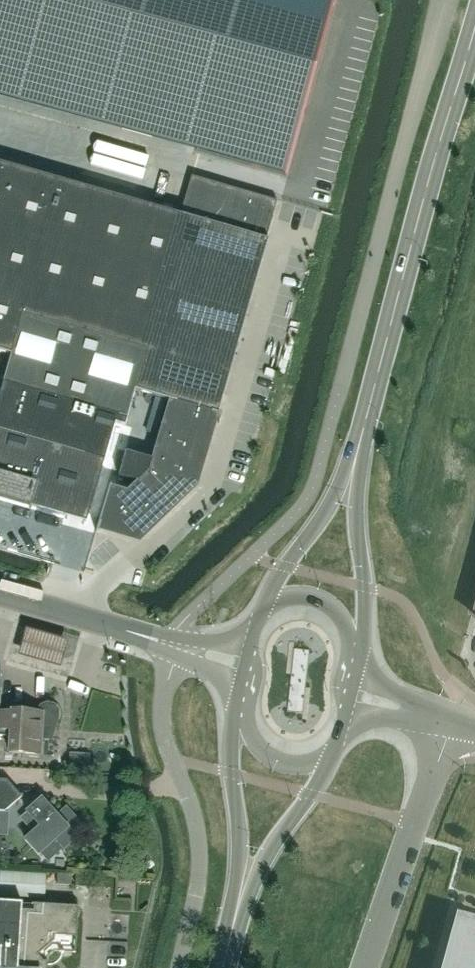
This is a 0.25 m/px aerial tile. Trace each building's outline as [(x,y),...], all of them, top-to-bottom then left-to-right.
[(284,174),(331,0),(0,0),(0,97),(284,174)] [(180,215),(179,216),(0,164),(0,352),(10,355),(1,383),(125,419),(133,391),(167,400),(167,399),(157,396),(170,354),(174,339),(151,333),(160,304),(172,261),(185,218),(180,215)] [(185,218),(172,261),(254,284),(266,240),(264,240),(275,202),(190,177),(180,215),(185,218)] [(172,261),(160,304),(241,327),(254,284),(172,261)] [(174,339),(170,354),(229,371),(241,327),(160,304),(151,333),(174,339)] [(167,400),(167,401),(211,414),(219,417),(220,414),(217,413),(229,371),(170,354),(157,396),(167,399),(167,400)] [(204,438),(211,414),(167,401),(160,425),(204,438)] [(197,460),(204,438),(160,425),(153,447),(197,460)] [(190,484),(197,460),(153,447),(150,459),(124,452),(120,464),(190,484)] [(135,482),(163,510),(190,484),(120,464),(117,476),(135,482)] [(125,491),(136,536),(163,510),(135,482),(125,491)] [(99,525),(136,536),(125,491),(108,486),(96,526),(94,532),(97,533),(99,525)] [(25,628),(17,656),(60,668),(68,641),(25,628)] [(39,740),(51,741),(58,718),(58,711),(53,704),(46,702),(38,705),(35,712),(10,711),(10,713),(0,712),(0,736),(8,737),(7,753),(39,755),(39,740)] [(3,812),(20,797),(5,780),(0,779),(0,811),(3,812)] [(25,812),(27,813),(38,826),(30,834),(23,840),(37,855),(54,839),(64,850),(82,834),(82,825),(69,811),(60,810),(55,815),(40,798),(25,812)] [(47,958),(53,952),(74,954),(77,908),(0,903),(0,967),(46,967),(47,958)] [(456,913),(441,967),(474,967),(474,919),(456,913)]
